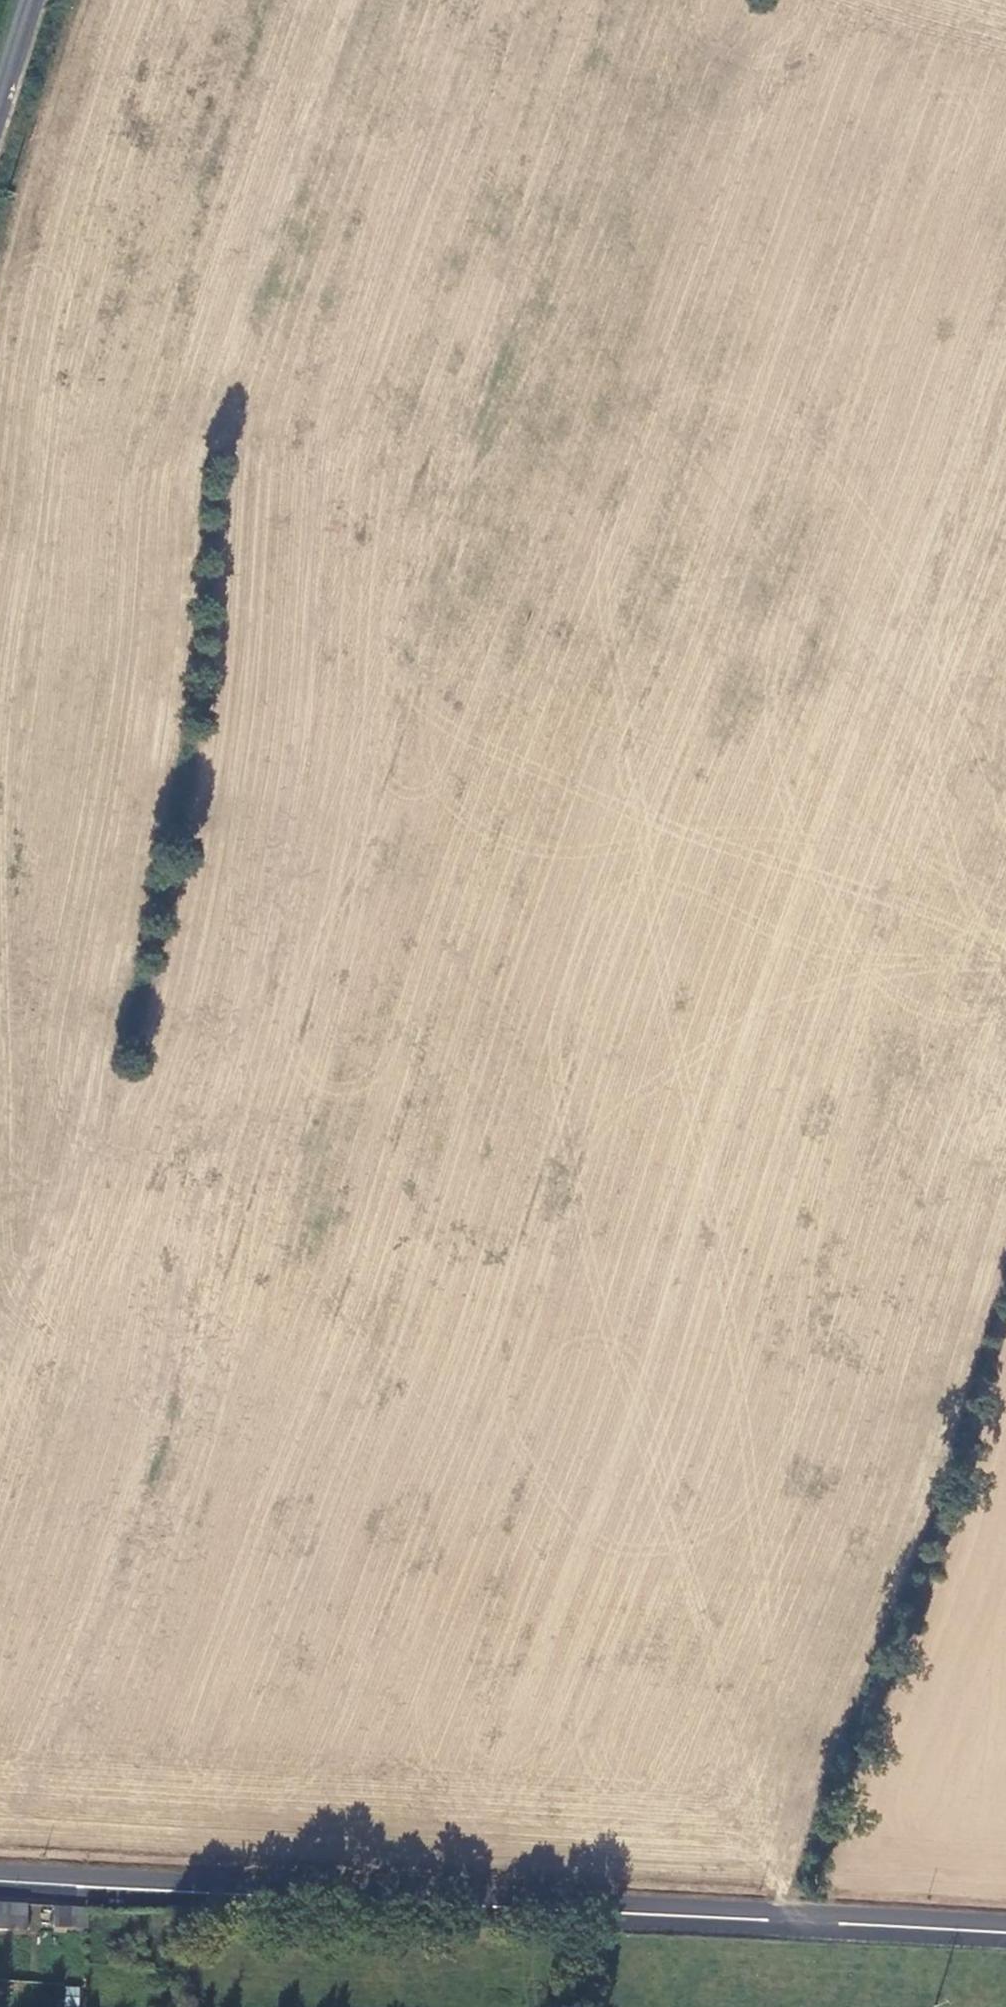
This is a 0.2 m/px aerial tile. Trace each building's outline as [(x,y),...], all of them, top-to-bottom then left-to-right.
[(25,1904),(0,1903),(0,1929),(25,1929),(25,1904)] [(88,1931),(89,1907),(56,1905),(55,1929),(88,1931)]
